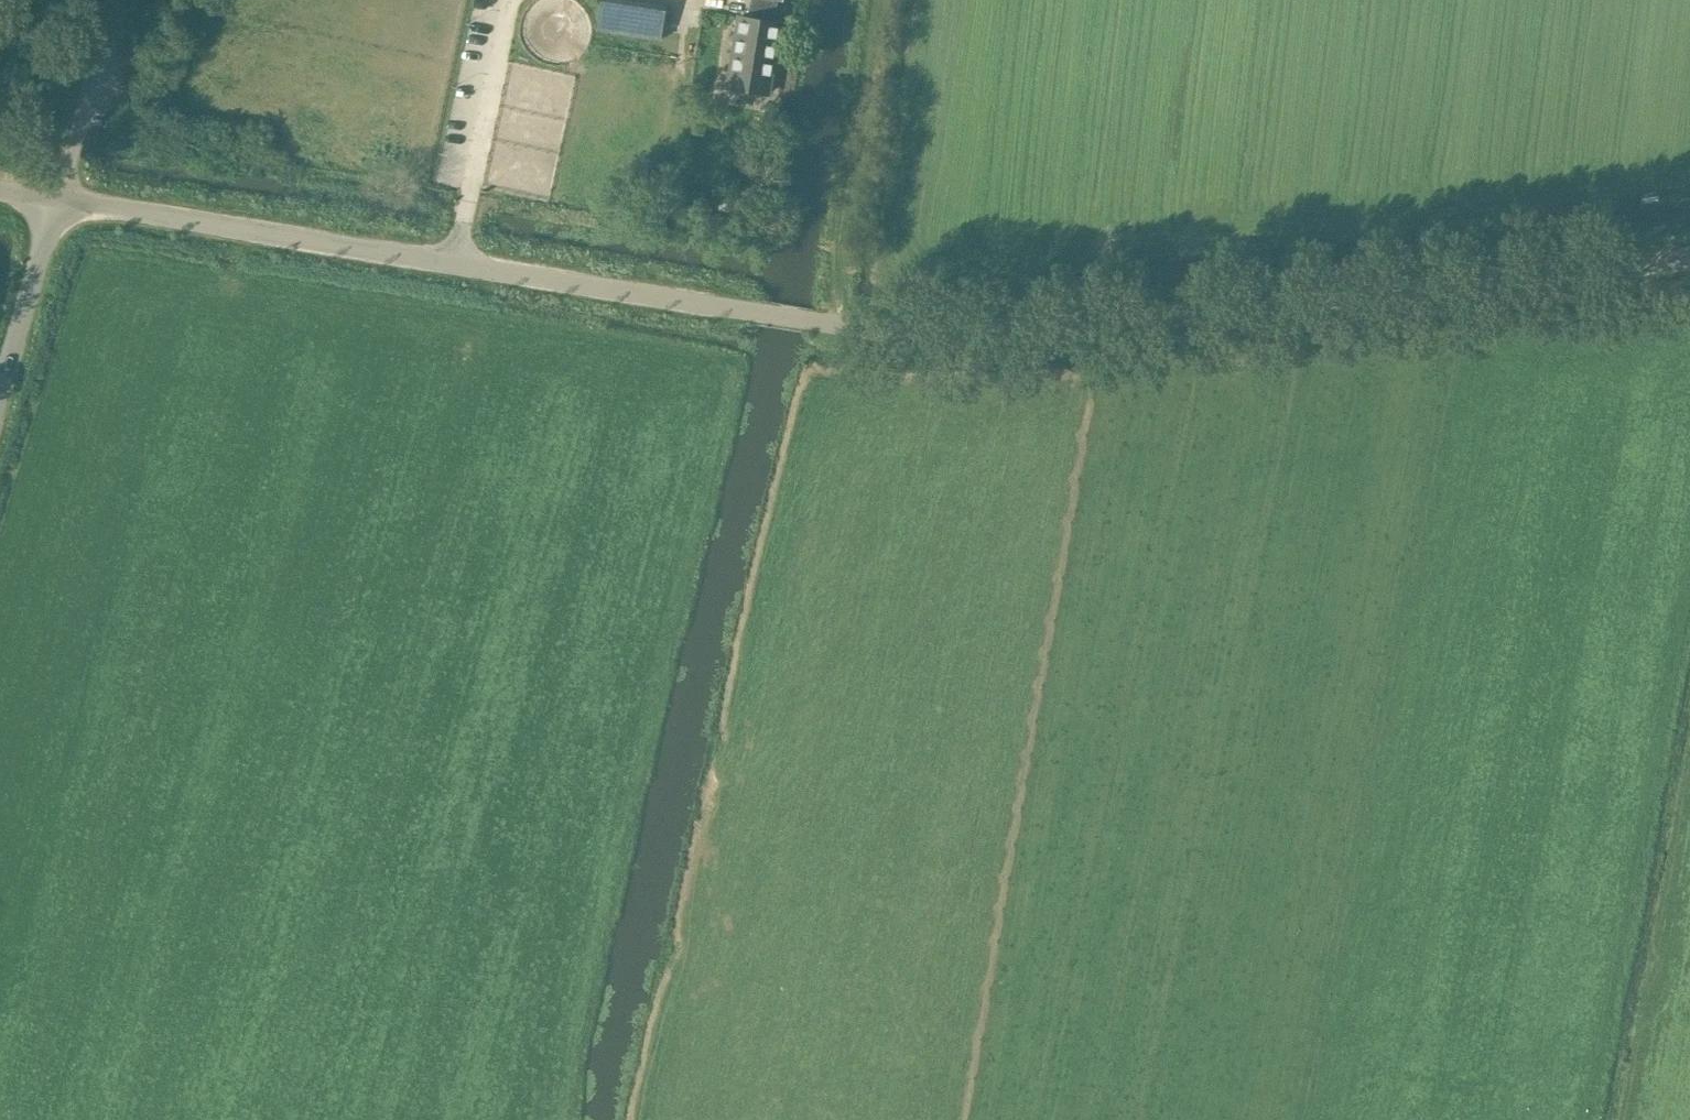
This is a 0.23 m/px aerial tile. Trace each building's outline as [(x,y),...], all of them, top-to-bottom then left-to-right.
[(665,4),(634,0),(599,0),(594,30),(660,39),(665,4)] [(747,18),(774,22),(777,1),(782,2),(783,0),(750,0),(747,18)] [(739,16),(730,73),(728,87),(767,93),(778,23),(774,22),(747,18),(739,16)] [(552,196),(575,74),(510,62),(487,183),(552,196)]
